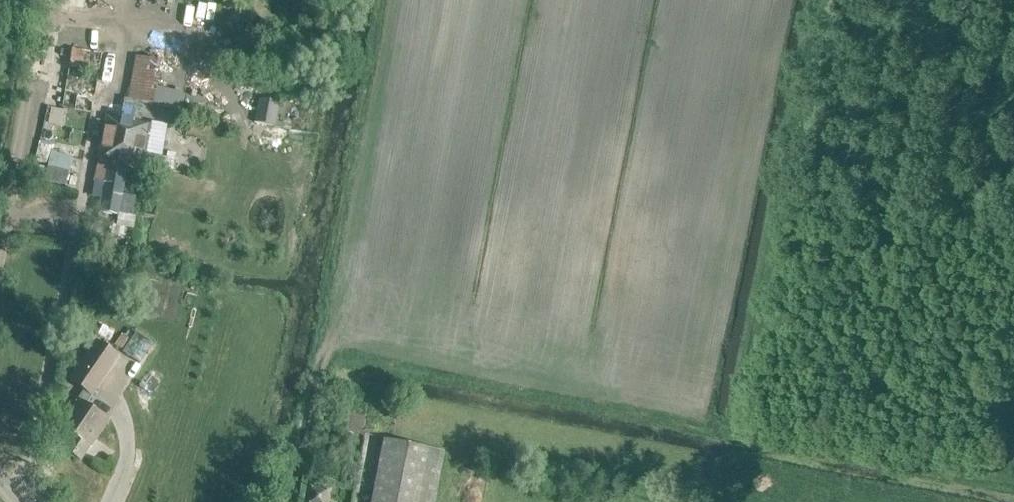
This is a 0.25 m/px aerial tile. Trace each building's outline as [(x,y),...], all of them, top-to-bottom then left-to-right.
[(101,53),(71,48),(64,91),(77,93),(76,94),(94,97),(101,53)] [(157,105),(166,62),(135,56),(127,100),(124,99),(120,118),(114,117),(115,113),(110,112),(109,117),(105,116),(89,197),(101,199),(99,212),(117,216),(126,165),(141,168),(144,154),(154,156),(157,141),(146,139),(149,126),(154,127),(157,105)] [(273,127),(278,103),(257,99),(252,123),(273,127)] [(48,107),(45,118),(60,122),(62,110),(48,107)] [(68,171),(71,159),(51,154),(53,146),(55,146),(58,130),(43,126),(34,162),(48,165),(48,166),(68,171)] [(134,218),(131,218),(117,216),(116,226),(133,229),(134,218)] [(140,360),(150,340),(133,331),(123,351),(140,360)] [(90,446),(107,419),(84,404),(118,353),(94,337),(67,379),(82,389),(76,399),(73,397),(56,424),(72,435),(63,449),(67,452),(68,454),(73,458),(75,457),(79,460),(89,446),(90,446)] [(158,411),(167,397),(146,384),(135,400),(147,407),(148,405),(158,411)] [(442,451),(383,440),(371,501),(432,501),(442,451)] [(351,493),(304,485),(301,501),(349,501),(351,493)]
